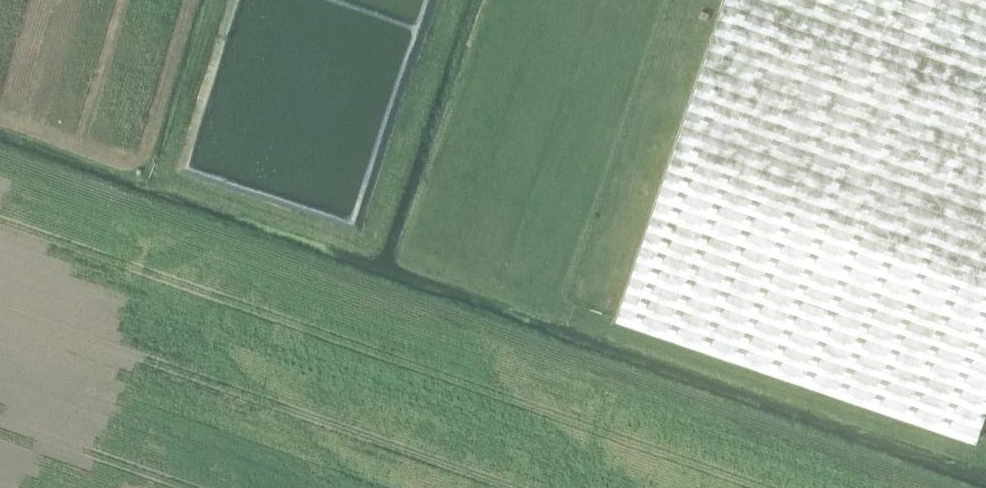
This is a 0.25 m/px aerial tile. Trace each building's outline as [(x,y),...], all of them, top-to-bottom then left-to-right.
[(613,315),(973,438),(985,398),(985,0),(721,0),(613,315)]
